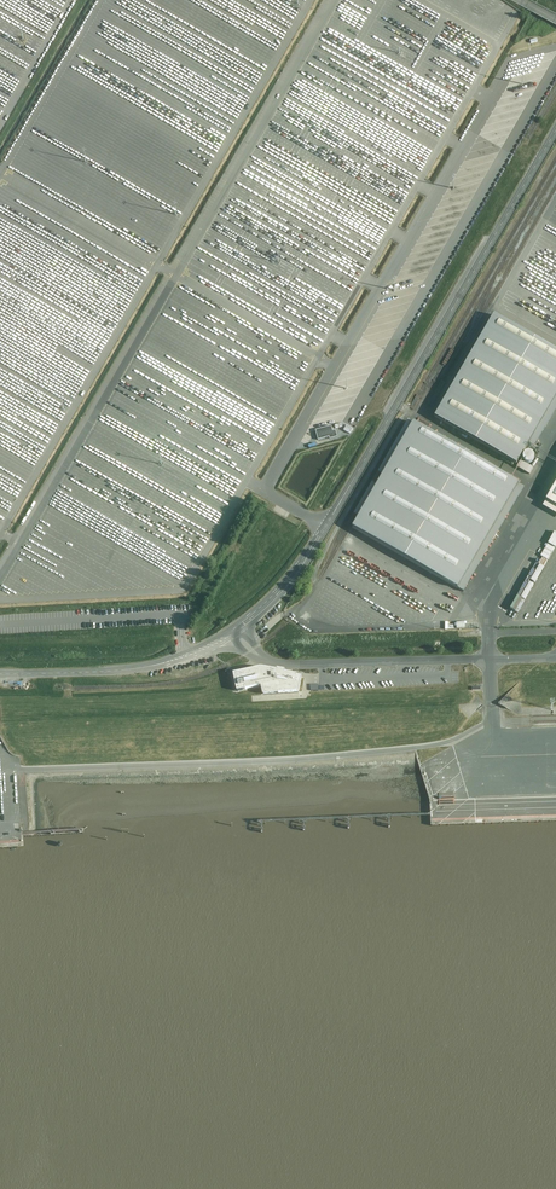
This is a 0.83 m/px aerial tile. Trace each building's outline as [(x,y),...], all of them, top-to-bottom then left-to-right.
[(255,77),(250,98),(283,39),(284,33),(280,32),(280,35),(278,38),(276,37),(274,41),(273,45),(269,44),(268,43),(267,47),(265,50),(264,50),(263,52),(260,51),(259,57),(258,59),(257,66),(256,65),(255,65),(254,67),(251,72),(259,76),(249,74),(255,77)] [(467,185),(465,189),(475,194),(481,180),(482,180),(483,179),(478,176),(479,172),(477,171),(476,174),(470,172),(465,184),(467,185)] [(555,390),(555,351),(490,313),(432,415),(514,462),(555,390)] [(332,376),(329,381),(336,385),(339,379),(332,376)] [(455,587),(516,483),(413,423),(352,527),(455,587)] [(332,426),(316,430),(318,439),(329,436),(330,438),(337,436),(336,430),(333,430),(332,426)] [(517,467),(530,474),(534,467),(533,467),(538,458),(525,451),(521,458),(521,459),(517,467)] [(542,499),(555,507),(555,475),(542,499)] [(538,561),(545,565),(550,556),(543,552),(538,561)] [(536,584),(544,566),(536,562),(532,570),(530,570),(518,595),(520,596),(513,610),(519,613),(534,583),(536,584)] [(261,667),(233,673),(237,692),(261,686),(263,695),(300,693),(302,678),(297,677),(297,676),(285,674),(286,671),(278,670),(277,671),(261,667)]
